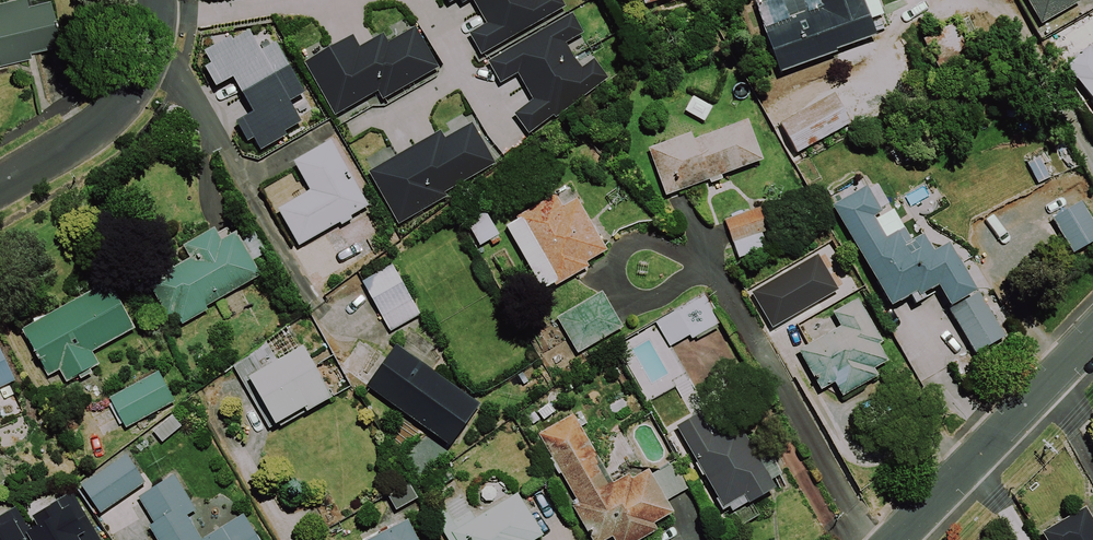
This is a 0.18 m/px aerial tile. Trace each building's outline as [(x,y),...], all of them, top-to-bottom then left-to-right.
[(33,58),(31,53),(62,45),(51,0),(48,0),(29,5),(28,0),(11,0),(0,3),(0,67),(33,58)] [(487,22),(469,32),(481,54),(566,6),(563,0),(474,0),(487,22)] [(867,0),(820,0),(823,8),(809,13),(807,9),(764,24),(781,72),(839,51),(837,47),(878,33),(867,0)] [(1042,22),(1081,0),(1029,0),(1042,22)] [(584,32),(573,12),(488,60),(501,83),(518,73),(532,100),(514,113),(529,134),(553,115),(556,117),(609,77),(594,58),(582,67),(574,56),(566,43),(584,32)] [(931,34),(943,66),(981,52),(968,20),(931,34)] [(383,99),(440,67),(415,25),(389,40),(384,31),(360,44),(354,33),(304,61),(334,114),(377,90),(383,99)] [(291,99),(305,91),(276,40),(261,49),(250,29),(234,38),(232,34),(205,50),(211,61),(205,65),(216,84),(233,75),(253,109),(235,119),(248,141),(254,137),(261,149),(288,134),(285,130),(302,120),(291,99)] [(1091,44),(1066,60),(1092,101),(1092,47),(1091,44)] [(852,123),(835,92),(782,121),(799,152),(852,123)] [(763,159),(748,118),(695,138),(692,131),(649,147),(667,195),(710,179),(711,182),(724,177),(722,174),(763,159)] [(368,171),(399,224),(448,196),(445,191),(495,163),(471,122),(445,137),(440,129),(368,171)] [(369,205),(331,138),(294,159),(311,189),(278,207),(299,244),(341,221),(342,224),(353,218),(352,215),(369,205)] [(883,211),(869,184),(835,203),(892,305),(912,293),(917,302),(928,295),(926,291),(939,284),(951,304),(978,289),(950,240),(936,249),(926,231),(912,239),(894,208),(877,218),(875,215),(883,211)] [(590,265),(587,261),(608,249),(578,197),(564,205),(557,193),(521,213),(522,215),(507,224),(543,288),(554,282),(556,284),(590,265)] [(1074,251),(1092,240),(1092,217),(1083,199),(1054,216),(1074,251)] [(778,245),(762,205),(725,220),(741,260),(778,245)] [(463,226),(474,248),(485,242),(489,249),(498,244),(484,215),(463,226)] [(222,238),(215,226),(183,244),(190,257),(148,281),(168,316),(176,312),(183,324),(208,309),(206,305),(263,273),(237,229),(222,238)] [(420,313),(391,264),(362,281),(391,330),(420,313)] [(136,327),(109,279),(22,327),(48,375),(59,369),(66,381),(99,362),(93,351),(136,327)] [(623,327),(603,290),(557,316),(577,352),(623,327)] [(951,308),(977,352),(1007,334),(980,291),(951,308)] [(670,346),(691,334),(693,338),(721,322),(705,293),(670,312),(673,316),(658,324),(670,346)] [(884,340),(861,297),(834,312),(842,325),(800,348),(822,389),(836,381),(844,395),(880,376),(875,367),(889,359),(880,343),(884,340)] [(309,409),(334,395),(304,343),(277,359),(267,341),(232,365),(269,427),(307,405),(309,409)] [(480,404),(397,343),(367,384),(450,445),(480,404)] [(16,380),(0,347),(0,387),(16,380)] [(175,401),(159,370),(110,397),(126,427),(175,401)] [(769,447),(758,453),(739,420),(713,435),(700,412),(677,425),(725,509),(731,505),(734,510),(778,485),(774,477),(783,471),(769,447)] [(659,528),(655,522),(675,510),(649,467),(633,476),(630,472),(614,482),(574,413),(539,433),(577,499),(571,503),(593,539),(604,539),(613,535),(616,539),(638,539),(659,528)] [(101,512),(146,481),(126,453),(81,484),(101,512)] [(244,514),(203,539),(187,514),(196,509),(175,473),(138,495),(154,522),(149,525),(158,539),(260,539),(244,514)] [(418,498),(411,484),(389,495),(396,509),(418,498)] [(72,491),(32,515),(38,524),(30,528),(16,506),(0,515),(0,539),(101,539),(72,491)] [(544,533),(518,491),(476,517),(462,494),(431,513),(448,539),(533,539),(544,533)] [(1086,506),(1043,532),(1048,539),(1092,539),(1092,517),(1086,506)] [(407,518),(364,539),(419,539),(407,518)]
